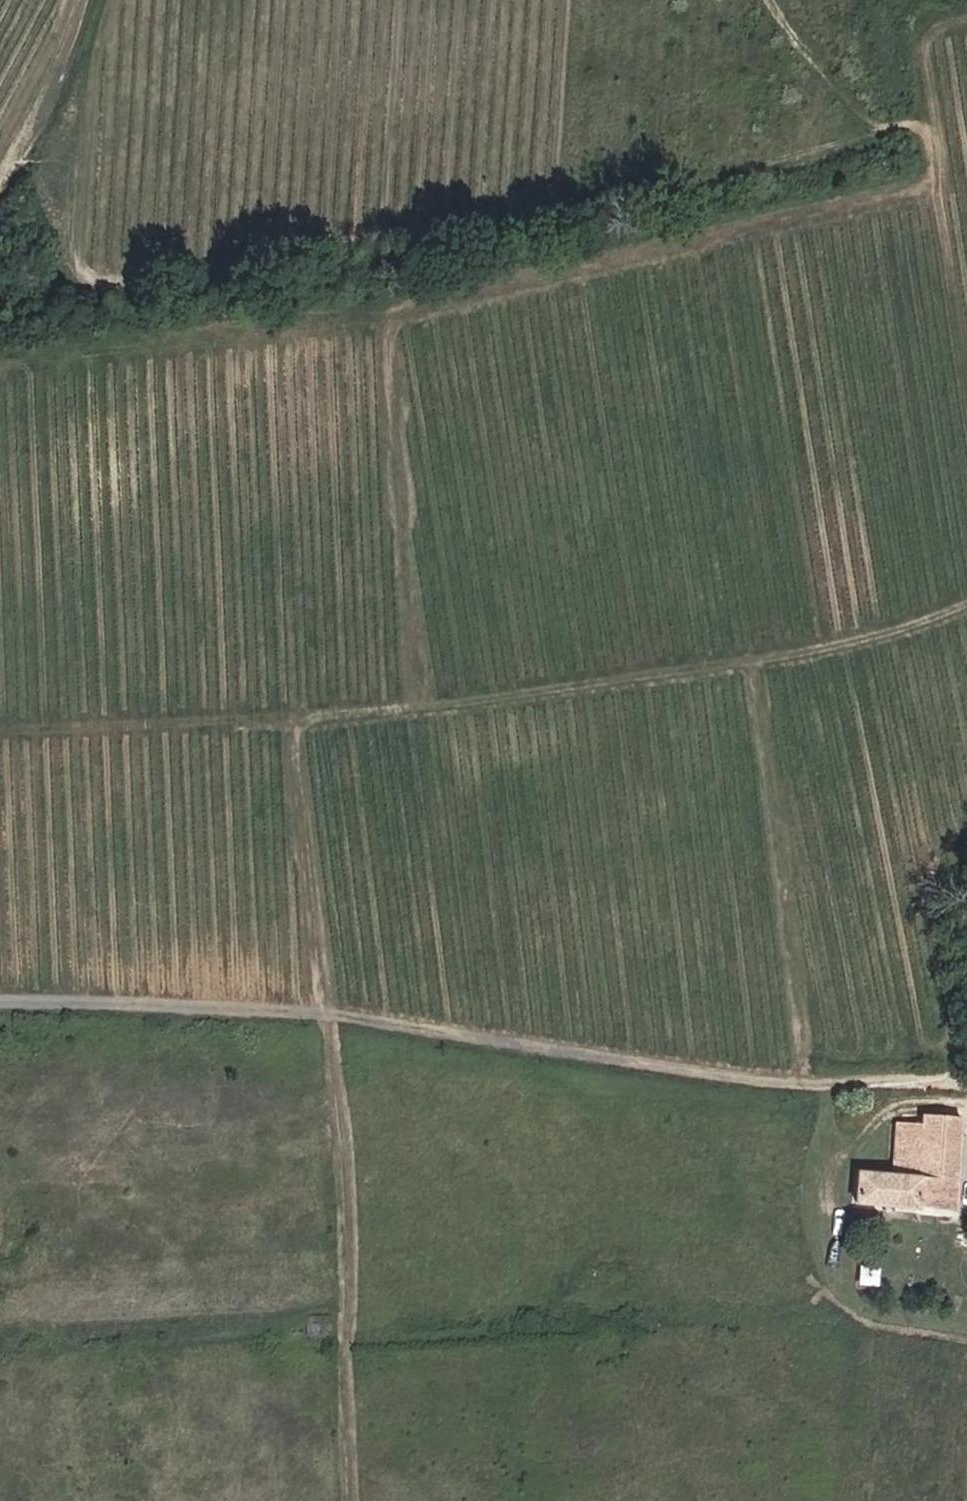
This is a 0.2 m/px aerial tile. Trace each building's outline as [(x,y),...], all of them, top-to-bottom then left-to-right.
[(833,1185),(933,1193),(944,1096),(904,1093),(902,1108),(876,1105),(869,1157),(836,1155),(833,1185)]
